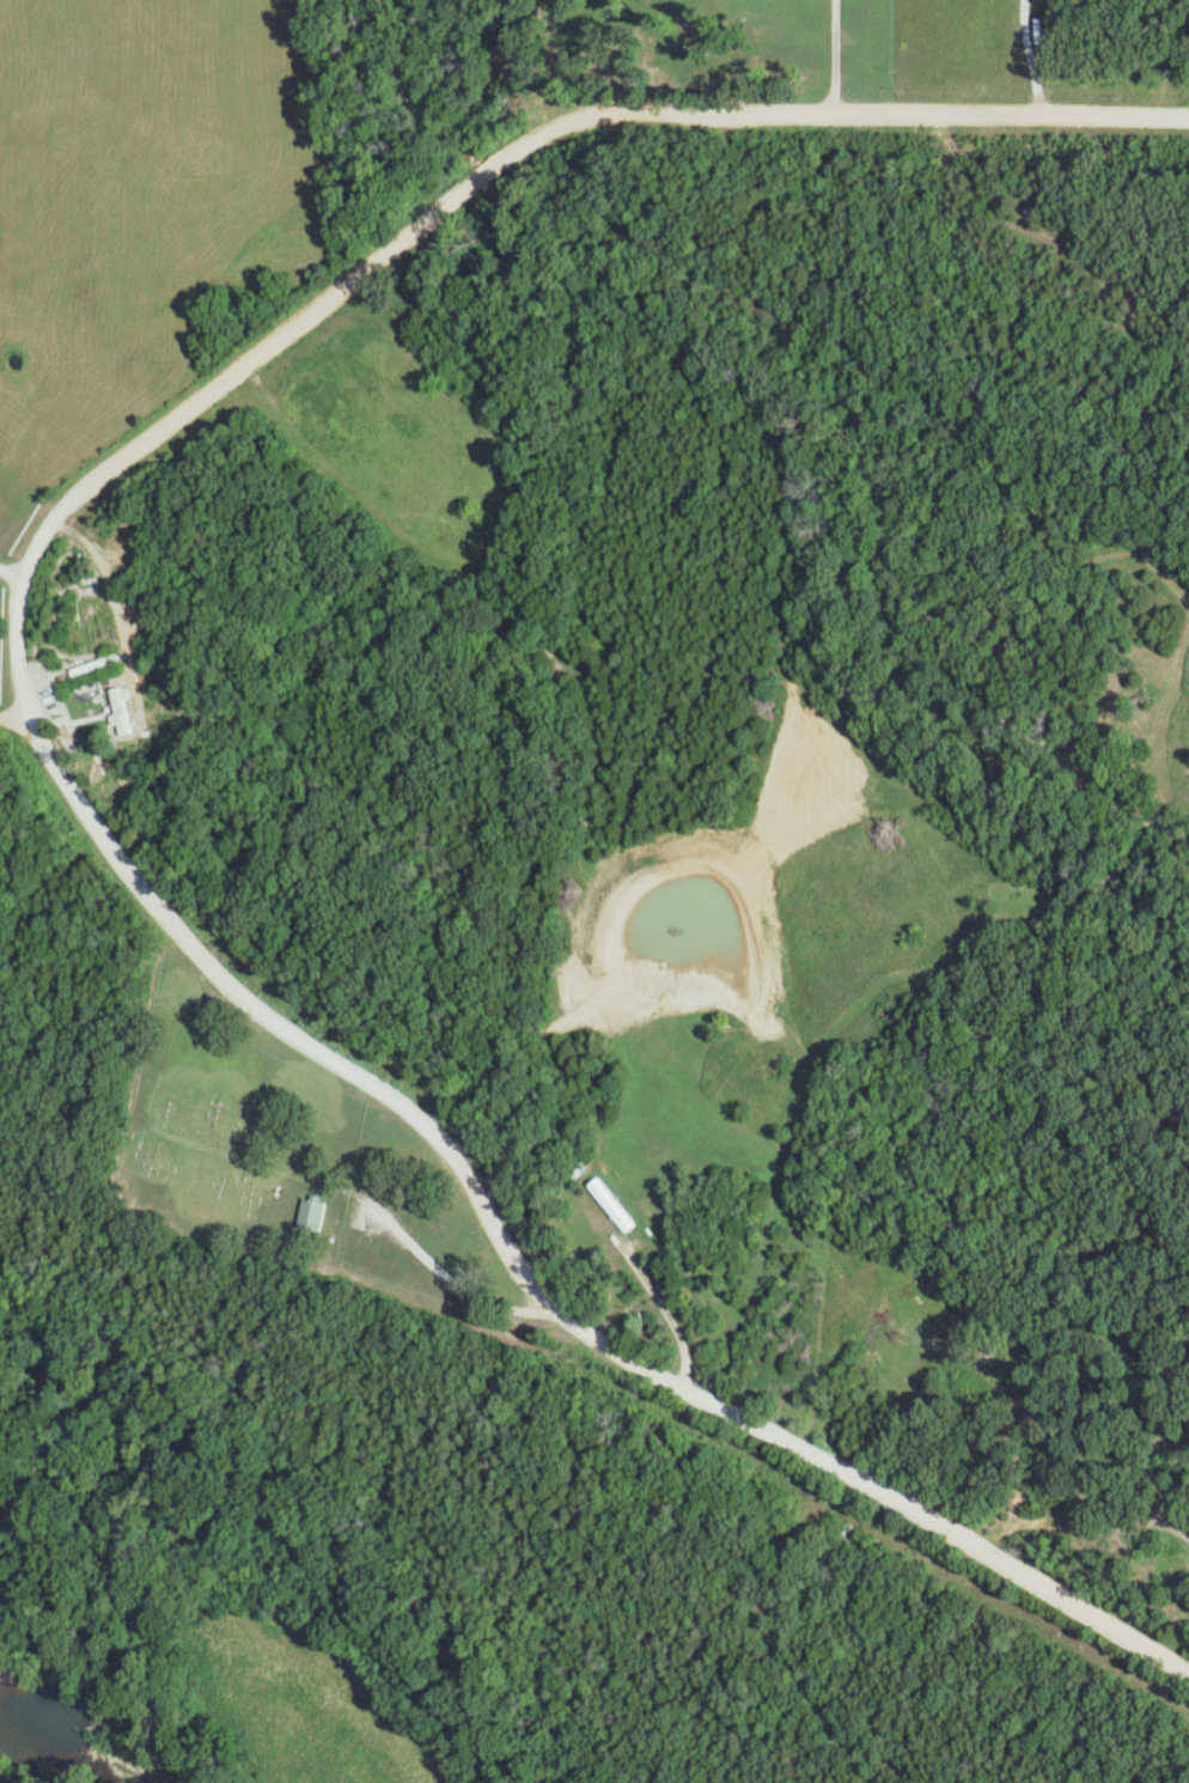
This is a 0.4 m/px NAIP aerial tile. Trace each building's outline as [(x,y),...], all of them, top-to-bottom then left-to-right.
[(137,734),(131,701),(137,699),(134,686),(115,690),(120,715),(114,716),(116,726),(122,725),(125,736),(137,734)] [(611,1188),(600,1197),(629,1233),(641,1224),(611,1188)] [(301,1223),(325,1229),(331,1205),(308,1198),(301,1223)]
